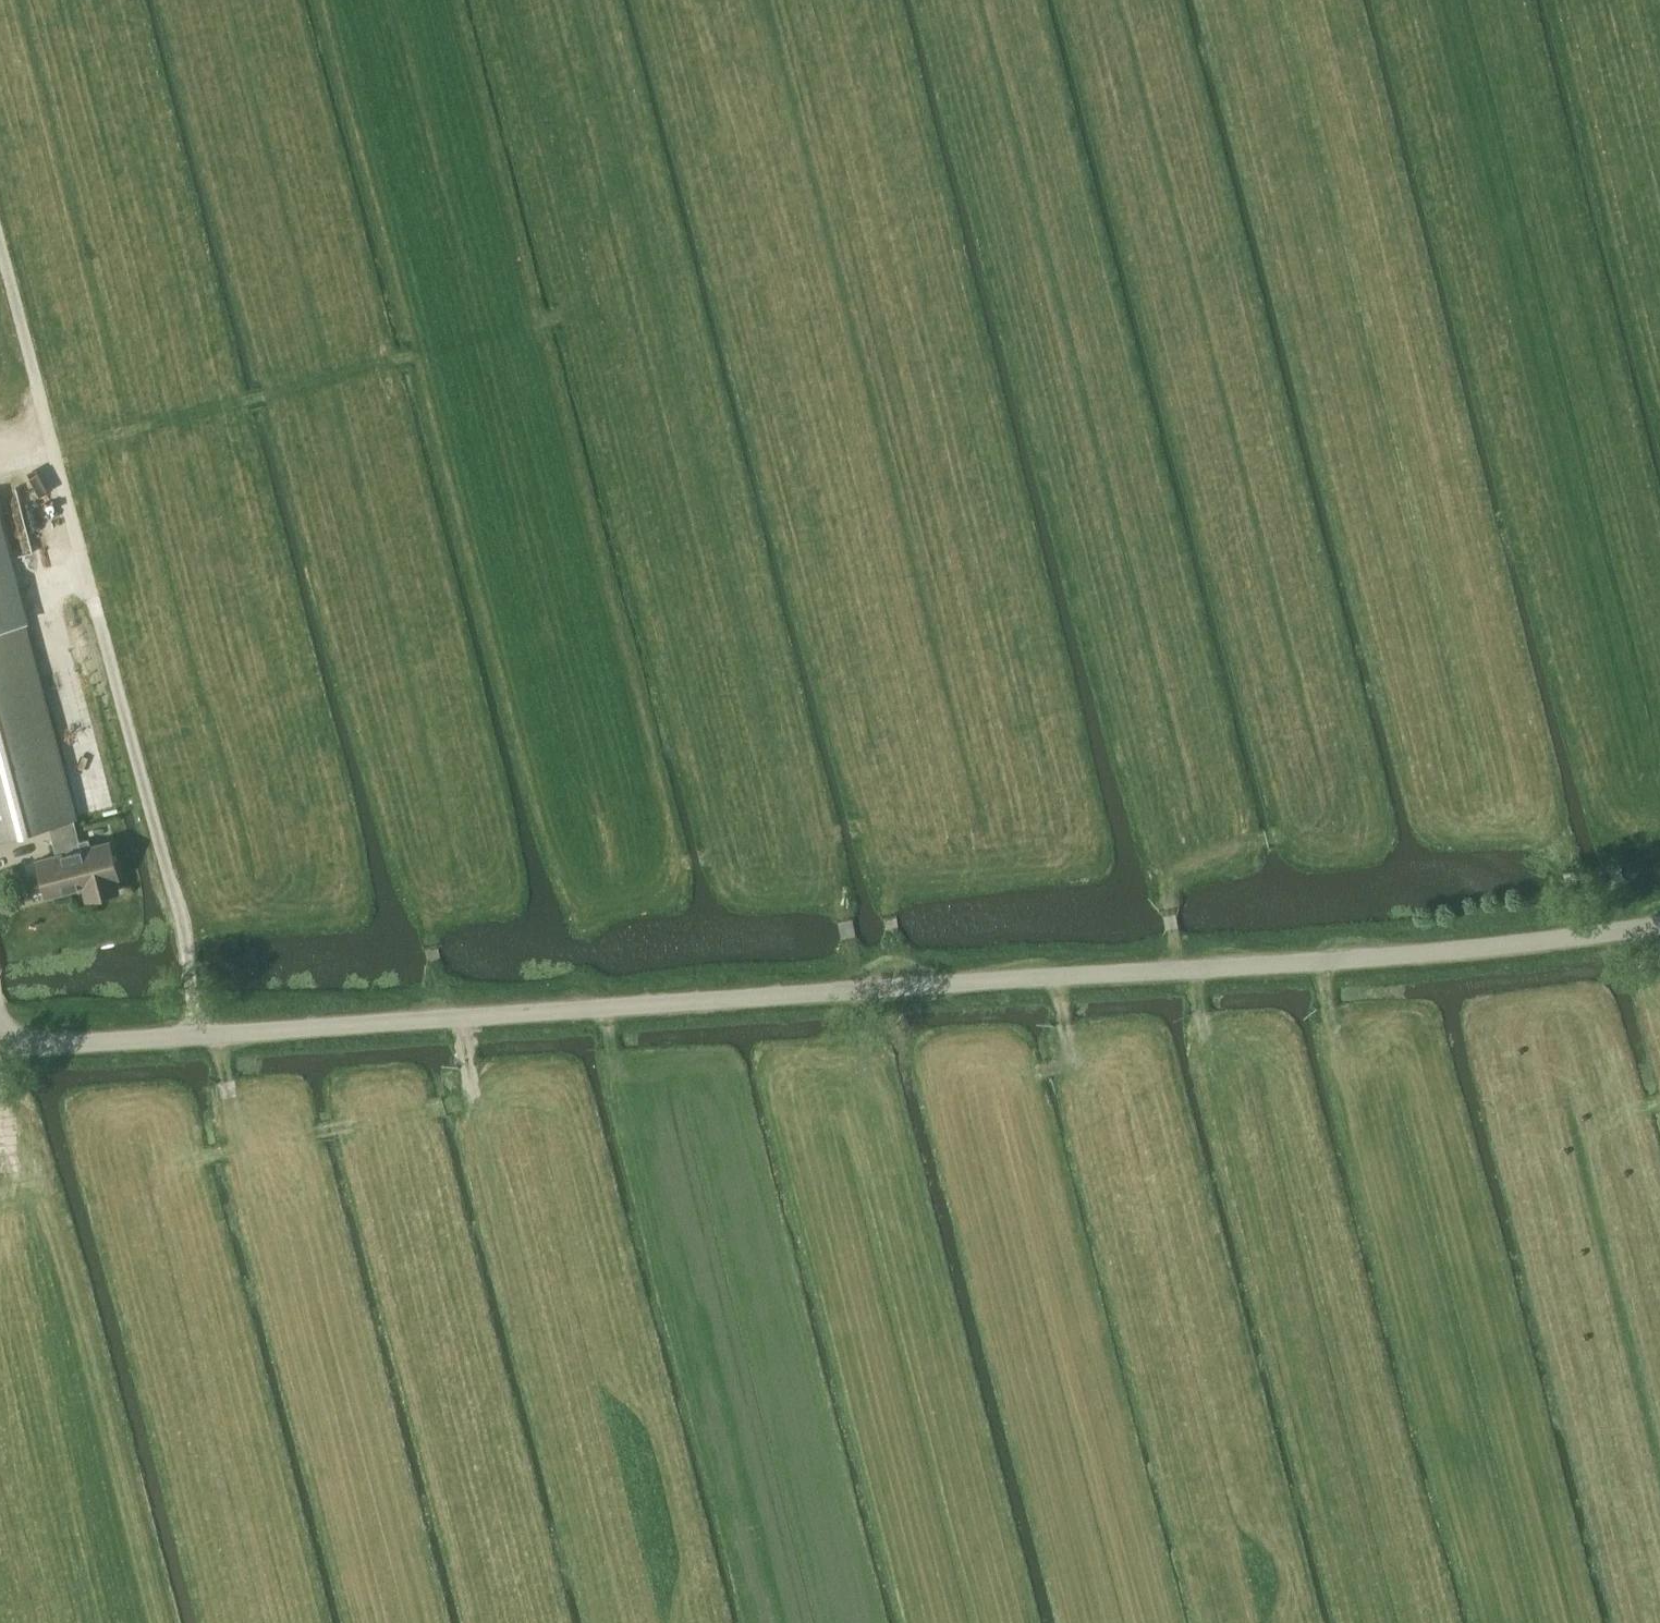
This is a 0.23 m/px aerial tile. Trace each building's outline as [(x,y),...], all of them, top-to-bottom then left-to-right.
[(73,820),(77,819),(25,621),(0,627),(0,839),(48,827),(73,820)] [(79,841),(73,820),(48,827),(56,856),(37,860),(47,896),(83,887),(86,899),(118,891),(114,878),(117,877),(108,842),(91,846),(89,838),(79,841)]
